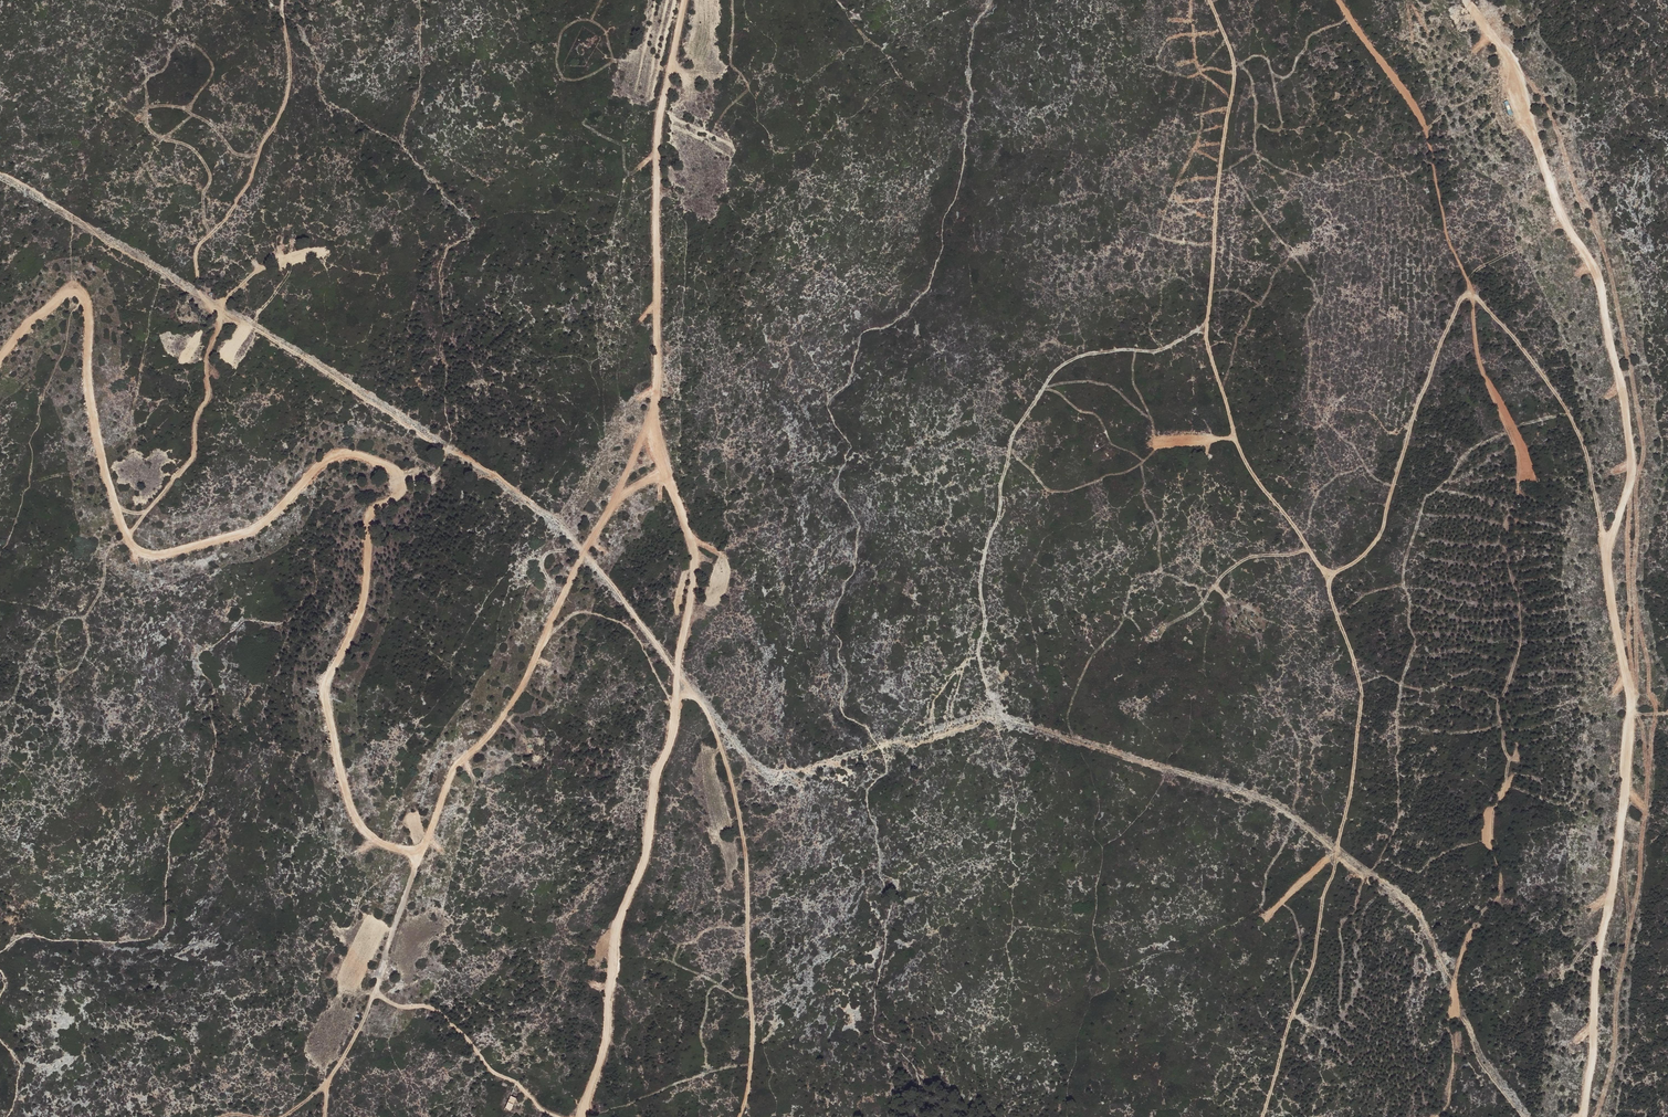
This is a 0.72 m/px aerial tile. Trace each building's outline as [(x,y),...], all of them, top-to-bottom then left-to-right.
[(292,238),(283,234),(281,239),(290,243),(292,238)] [(519,1098),(513,1096),(509,1108),(515,1110),(519,1098)]
